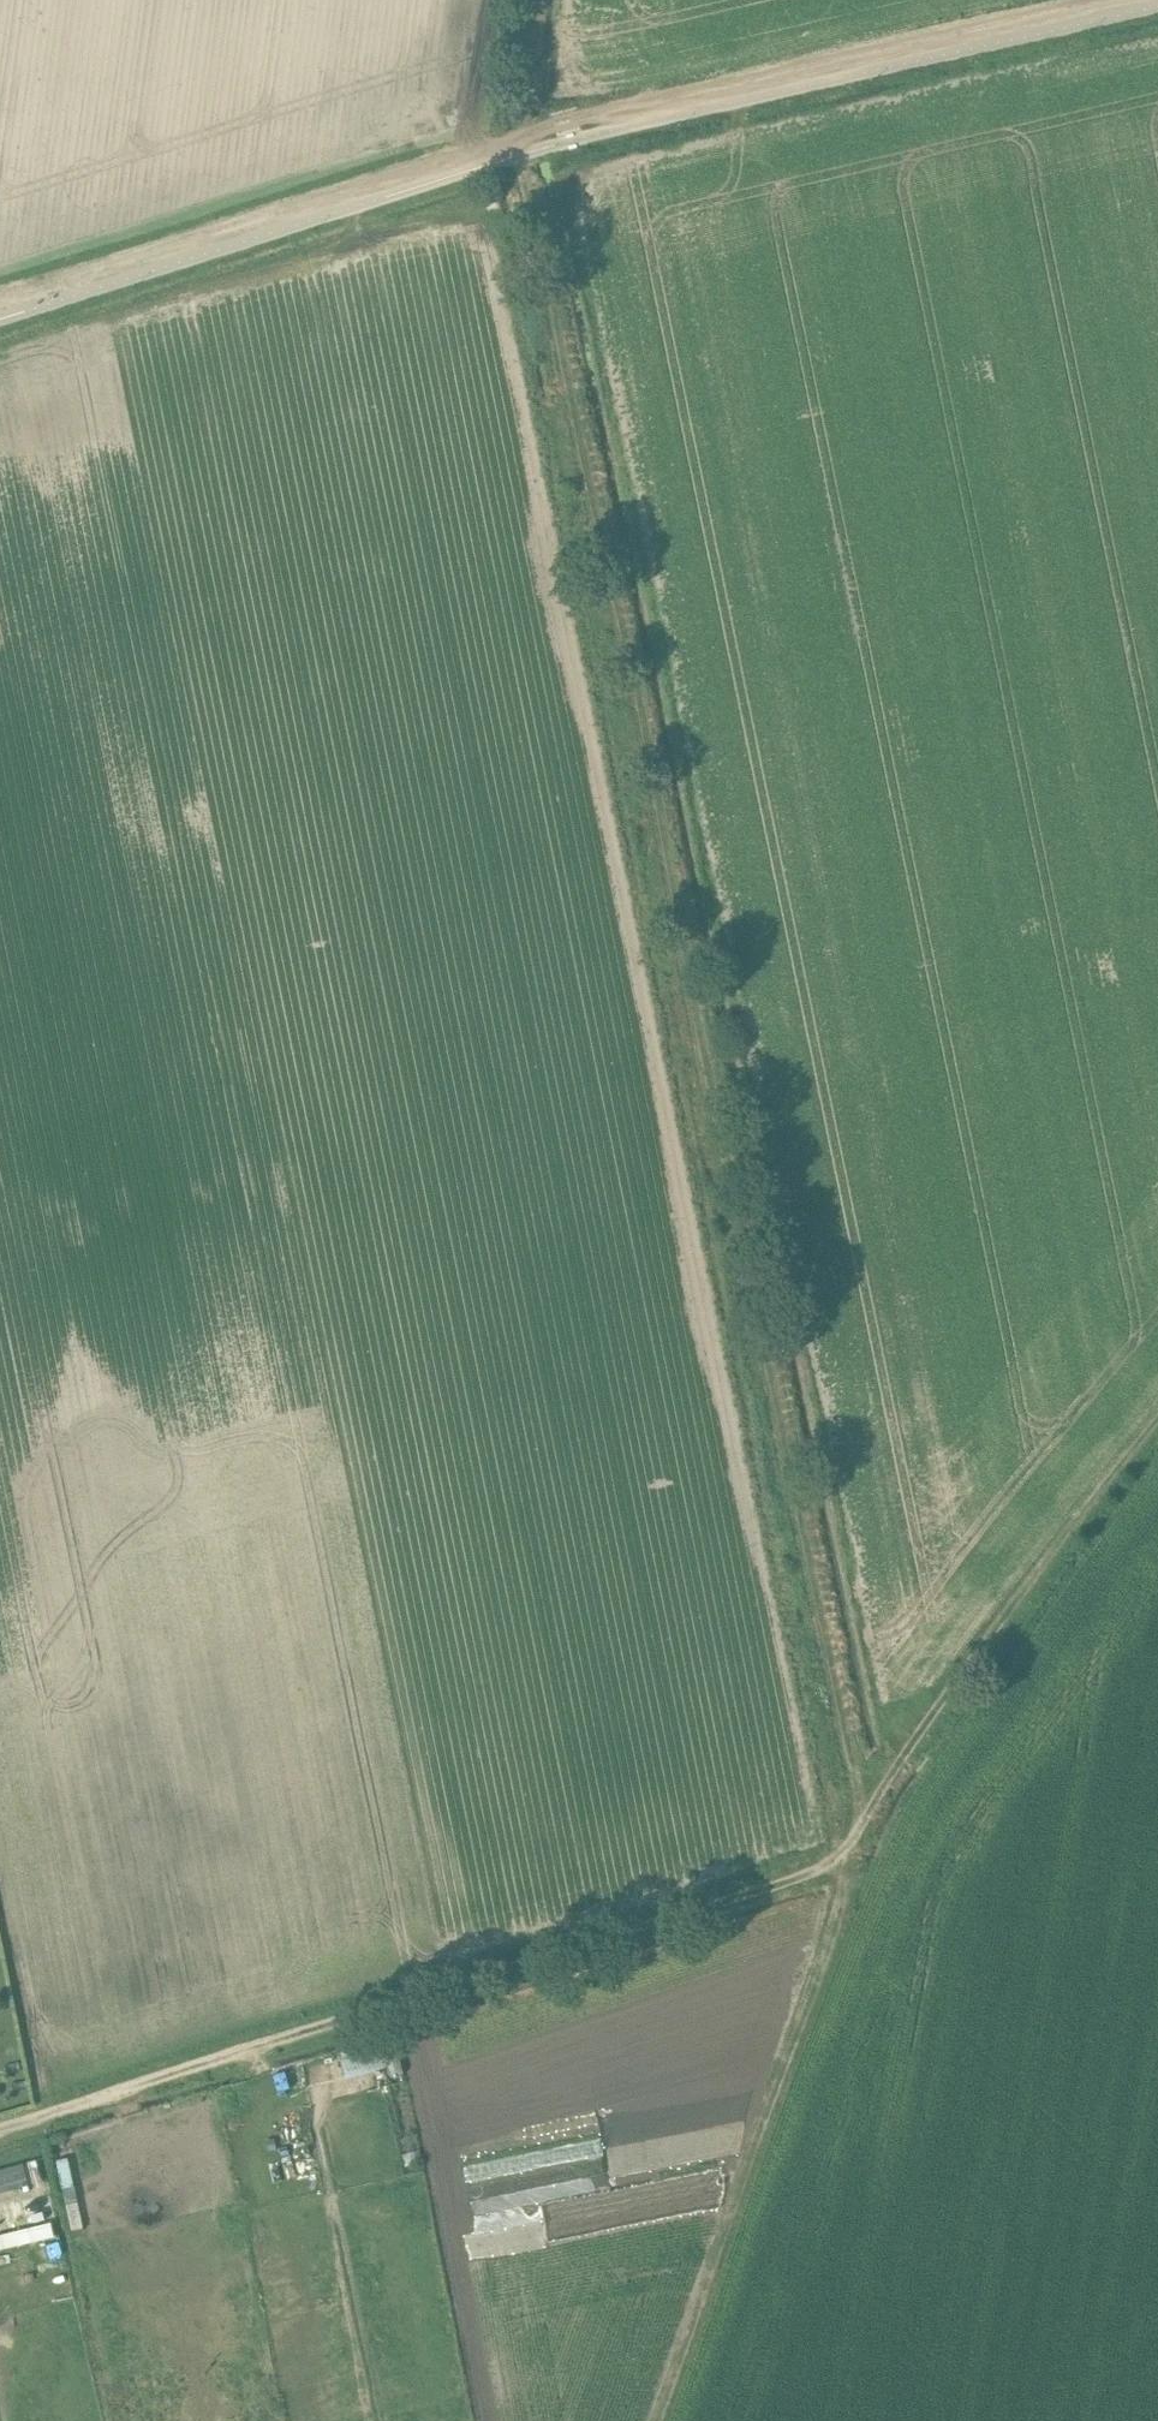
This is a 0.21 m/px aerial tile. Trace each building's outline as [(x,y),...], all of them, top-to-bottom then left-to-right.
[(23,2164),(0,2171),(0,2193),(30,2185),(23,2164)] [(0,2232),(0,2249),(52,2235),(48,2219),(0,2232)]
